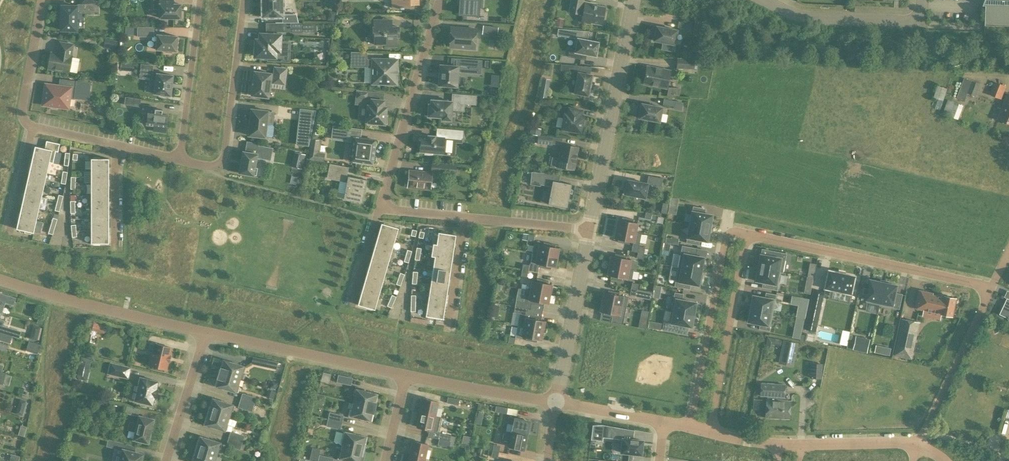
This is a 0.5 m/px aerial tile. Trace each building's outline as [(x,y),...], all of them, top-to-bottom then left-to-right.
[(77,4),(77,6),(61,6),(61,30),(76,31),(76,11),(84,11),(84,3),(95,2),(95,0),(80,0),(80,2),(77,4)] [(159,18),(180,18),(180,4),(168,4),(168,0),(153,0),(153,9),(159,9),(159,18)] [(262,17),(282,17),(282,23),(285,23),(298,23),(296,15),(282,15),(282,0),(262,0),(262,17)] [(392,8),(400,8),(401,9),(404,9),(404,8),(410,8),(410,5),(419,5),(418,0),(392,0),(392,8)] [(477,15),(478,7),(481,8),(482,1),(478,0),(460,0),(459,14),(477,15)] [(590,5),(591,3),(585,2),(585,3),(583,2),(583,0),(571,0),(569,12),(580,14),(581,14),(583,14),(581,22),(590,24),(590,22),(601,25),(605,7),(590,5)] [(1008,26),(1008,0),(996,0),(996,1),(994,0),(985,0),(983,6),(986,7),(985,25),(1008,26)] [(399,37),(398,27),(391,27),(391,20),(373,20),(374,27),(372,27),(373,37),(374,37),(374,44),(385,44),(385,47),(396,46),(396,37),(399,37)] [(677,27),(689,30),(690,23),(678,21),(677,27)] [(285,23),(285,32),(302,32),(302,23),(298,23),(285,23)] [(308,23),(308,31),(316,31),(316,23),(308,23)] [(497,34),(498,25),(483,24),(482,33),(497,34)] [(656,26),(656,28),(654,28),(653,34),(654,34),(653,40),(662,42),(661,49),(672,52),(673,44),(674,44),(676,30),(656,26)] [(137,27),(137,36),(154,36),(154,27),(137,27)] [(451,28),(450,47),(474,49),(475,29),(451,28)] [(568,30),(559,29),(558,36),(567,37),(568,30)] [(275,51),(279,51),(280,35),(260,34),(260,40),(256,40),(255,56),(275,57),(275,51)] [(157,35),(156,50),(165,50),(165,52),(172,53),(172,51),(176,51),(177,36),(157,35)] [(568,57),(582,60),(584,54),(595,56),(598,42),(577,38),(576,47),(570,46),(568,57)] [(105,39),(104,48),(116,50),(118,41),(105,39)] [(51,53),(50,57),(48,58),(47,62),(49,64),(48,68),(69,72),(72,57),(70,57),(73,45),(60,43),(58,55),(51,53)] [(351,67),(363,67),(367,64),(367,52),(351,52),(351,67)] [(677,57),(676,68),(694,69),(694,68),(696,68),(697,60),(694,60),(694,58),(677,57)] [(372,59),(372,83),(396,84),(396,73),(397,73),(397,67),(396,67),(396,60),(372,59)] [(481,61),(465,59),(465,68),(458,68),(458,67),(440,65),(439,72),(438,79),(439,79),(438,85),(456,87),(457,84),(459,84),(460,76),(457,76),(457,72),(460,72),(468,73),(468,69),(481,70),(481,61)] [(573,71),(578,72),(580,65),(573,64),(561,64),(561,70),(572,71),(573,71)] [(168,97),(168,96),(170,96),(171,88),(172,83),(173,76),(156,74),(156,75),(151,75),(152,67),(141,65),(139,79),(155,81),(154,94),(160,95),(160,96),(168,97)] [(647,66),(643,84),(666,88),(669,71),(647,66)] [(271,75),(271,74),(254,72),(251,95),(268,98),(270,79),(273,79),(273,80),(285,82),(286,70),(286,69),(275,68),(274,75),(271,75)] [(578,72),(573,71),(572,71),(570,78),(577,79),(574,93),(588,96),(591,75),(578,72)] [(91,83),(76,81),(75,88),(45,84),(42,105),(68,108),(69,98),(88,101),(91,83)] [(976,96),(981,84),(972,81),(967,93),(976,96)] [(1001,99),(1006,86),(995,82),(990,94),(1001,99)] [(938,84),(934,96),(938,97),(935,107),(940,109),(948,88),(938,84)] [(539,97),(547,99),(549,88),(541,86),(539,97)] [(679,96),(680,87),(668,86),(667,95),(679,96)] [(384,101),(371,99),(372,92),(356,90),(355,98),(363,99),(362,105),(367,105),(366,122),(367,122),(367,124),(376,125),(377,123),(384,124),(384,123),(386,123),(387,117),(385,117),(386,107),(383,107),(384,101)] [(451,110),(456,110),(464,111),(464,104),(475,105),(476,95),(452,93),(451,102),(431,100),(430,104),(428,104),(427,116),(442,117),(442,119),(450,120),(451,110)] [(1008,95),(999,119),(1008,123),(1008,95)] [(124,104),(140,107),(141,99),(125,96),(124,104)] [(675,101),(664,99),(662,105),(674,107),(675,101)] [(959,118),(964,104),(948,99),(943,113),(959,118)] [(640,112),(639,118),(659,122),(662,108),(641,104),(641,105),(639,105),(638,112),(640,112)] [(146,125),(155,126),(154,132),(165,133),(168,115),(161,115),(162,110),(155,109),(155,107),(143,105),(142,113),(148,113),(146,125)] [(309,146),(313,122),(316,109),(300,108),(299,120),(296,144),(309,146)] [(582,110),(568,108),(567,114),(564,113),(561,129),(562,129),(562,131),(568,133),(569,130),(580,133),(583,117),(580,116),(582,110)] [(248,135),(265,137),(266,123),(272,124),(273,112),(267,112),(268,111),(251,109),(250,120),(249,125),(248,135)] [(351,145),(350,146),(349,152),(350,153),(351,154),(350,161),(372,164),(375,140),(348,137),(349,128),(333,126),(332,135),(353,138),(353,144),(351,145)] [(437,128),(436,137),(434,137),(434,136),(428,136),(420,136),(419,144),(420,144),(420,152),(425,152),(424,154),(432,155),(433,153),(443,154),(444,138),(462,140),(463,130),(437,128)] [(537,136),(537,143),(562,144),(562,138),(553,138),(553,136),(537,136)] [(309,149),(315,151),(318,142),(312,140),(309,149)] [(32,158),(53,163),(55,152),(58,152),(58,151),(60,144),(46,141),(44,148),(34,146),(32,158)] [(576,154),(577,147),(562,144),(559,158),(551,157),(550,167),(558,169),(558,167),(573,170),(575,163),(575,159),(576,157),(576,154)] [(239,173),(253,175),(253,174),(256,175),(257,168),(254,168),(256,158),(270,161),(273,148),(258,145),(256,154),(243,152),(239,173)] [(294,159),(304,161),(305,154),(295,152),(294,159)] [(53,163),(32,158),(29,170),(47,174),(49,163),(53,163)] [(91,171),(108,171),(108,159),(100,159),(100,158),(93,158),(93,159),(91,159),(91,171)] [(431,172),(455,174),(456,165),(432,163),(431,172)] [(329,164),(328,173),(334,174),(333,180),(347,182),(343,199),(362,202),(366,180),(346,176),(348,167),(329,164)] [(44,186),(47,174),(29,170),(27,182),(44,186)] [(108,183),(108,171),(91,171),(91,183),(108,183)] [(431,173),(409,171),(408,187),(430,189),(431,173)] [(571,184),(552,181),(546,180),(547,173),(531,172),(530,180),(541,181),(540,185),(551,187),(548,203),(566,207),(571,184)] [(647,185),(660,187),(662,178),(648,176),(647,184),(627,180),(626,182),(625,181),(623,188),(625,188),(624,194),(645,198),(647,185)] [(44,186),(27,182),(24,194),(41,197),(44,186)] [(108,195),(108,183),(91,183),(91,195),(108,195)] [(39,209),(41,197),(24,194),(21,205),(39,209)] [(108,195),(91,195),(91,207),(108,207),(108,195)] [(671,196),(668,212),(675,213),(679,198),(671,196)] [(36,221),(39,209),(21,205),(19,217),(36,221)] [(689,225),(710,228),(711,224),(710,223),(711,215),(704,214),(705,209),(693,206),(689,225)] [(108,219),(108,207),(91,207),(91,219),(108,219)] [(33,233),(36,221),(19,217),(16,229),(25,231),(24,232),(31,233),(31,232),(33,233)] [(622,220),(617,220),(616,229),(635,233),(637,223),(632,222),(633,220),(634,220),(622,217),(622,218),(623,218),(622,220)] [(108,231),(108,219),(91,219),(91,231),(108,231)] [(381,223),(378,235),(395,240),(398,228),(396,228),(396,227),(390,225),(389,226),(381,223)] [(710,228),(689,225),(686,243),(699,245),(700,240),(707,241),(708,233),(709,233),(710,228)] [(635,233),(616,229),(614,238),(619,239),(618,242),(617,242),(629,244),(628,244),(629,241),(634,242),(635,233)] [(108,244),(108,231),(91,231),(91,244),(93,244),(93,245),(100,245),(100,244),(108,244)] [(436,244),(454,247),(455,235),(447,234),(447,233),(440,232),(440,233),(438,232),(436,244)] [(395,240),(378,235),(374,247),(391,252),(395,240)] [(670,243),(678,243),(679,237),(665,236),(663,249),(670,249),(670,243)] [(395,248),(411,251),(413,244),(396,241),(395,248)] [(537,254),(557,258),(558,248),(553,247),(554,245),(555,245),(543,242),(543,243),(544,243),(543,246),(534,244),(532,253),(537,254)] [(452,259),(454,247),(436,244),(433,244),(432,244),(431,256),(434,257),(452,259)] [(677,267),(700,271),(701,267),(702,267),(704,258),(695,256),(697,248),(682,245),(677,267)] [(374,247),(371,258),(388,263),(391,252),(374,247)] [(758,263),(757,268),(780,272),(782,273),(786,253),(768,250),(767,256),(760,255),(759,263),(758,263)] [(550,266),(555,267),(557,258),(537,254),(532,253),(531,262),(540,264),(539,267),(550,269),(549,269),(550,266)] [(616,257),(610,256),(609,265),(628,269),(630,260),(625,259),(626,257),(627,257),(627,256),(615,254),(616,255),(616,257)] [(450,271),(452,259),(434,257),(432,268),(450,271)] [(388,263),(371,258),(368,270),(385,275),(388,263)] [(813,277),(816,263),(810,262),(807,276),(813,277)] [(628,269),(609,265),(607,275),(612,276),(611,278),(610,278),(610,279),(622,281),(622,280),(621,280),(622,278),(631,279),(633,270),(628,269)] [(448,283),(450,271),(432,268),(431,280),(448,283)] [(679,269),(680,269),(678,268),(674,288),(690,291),(691,286),(699,287),(701,277),(700,277),(701,273),(679,269)] [(776,290),(780,272),(757,268),(756,272),(757,272),(755,281),(762,282),(761,288),(776,290)] [(368,270),(364,281),(381,286),(385,275),(368,270)] [(854,276),(828,271),(824,288),(850,294),(854,276)] [(532,281),(530,290),(550,294),(551,285),(546,284),(547,281),(548,282),(548,281),(536,279),(537,280),(536,282),(532,281)] [(446,295),(448,283),(431,280),(429,292),(446,295)] [(866,302),(879,305),(884,282),(879,281),(879,282),(871,280),(869,289),(863,288),(862,293),(868,295),(866,302)] [(364,281),(361,293),(378,298),(381,286),(364,281)] [(884,282),(879,305),(899,309),(903,294),(896,293),(897,286),(889,284),(889,283),(884,282)] [(543,303),(548,304),(550,294),(530,290),(525,289),(524,299),(533,301),(532,303),(532,304),(543,306),(543,305),(542,305),(543,303)] [(602,302),(621,306),(626,307),(628,298),(618,296),(619,293),(620,293),(608,290),(608,291),(609,291),(608,294),(603,293),(602,302)] [(805,329),(815,331),(824,292),(813,290),(805,329)] [(920,290),(916,308),(952,316),(956,298),(945,296),(945,297),(933,295),(929,294),(929,292),(920,290)] [(427,304),(445,307),(446,295),(429,292),(427,304)] [(674,292),(671,311),(693,315),(695,303),(682,300),(683,294),(674,292)] [(378,298),(361,293),(357,305),(366,307),(366,308),(372,310),(372,309),(374,310),(378,298)] [(770,312),(772,313),(776,294),(765,293),(764,298),(752,296),(751,304),(750,304),(749,308),(770,312)] [(4,307),(5,303),(13,305),(16,298),(2,294),(0,300),(0,299),(0,306),(4,307)] [(799,305),(798,307),(805,309),(807,300),(800,298),(799,299),(792,298),(791,303),(799,305)] [(1007,298),(999,314),(1008,318),(1008,319),(1008,299),(1007,298)] [(522,302),(521,308),(527,309),(530,309),(531,304),(532,304),(532,303),(533,301),(524,299),(523,301),(516,300),(516,301),(522,302)] [(621,306),(602,302),(600,311),(605,312),(604,315),(603,315),(612,317),(611,322),(622,324),(624,318),(619,317),(619,315),(621,306)] [(443,319),(445,307),(427,304),(425,316),(428,317),(427,318),(434,319),(434,318),(443,319)] [(525,318),(527,309),(521,308),(520,313),(517,326),(523,327),(525,318)] [(769,331),(772,313),(770,312),(749,308),(749,313),(748,322),(759,324),(758,329),(769,331)] [(693,316),(670,312),(668,324),(690,328),(693,316)] [(523,327),(543,331),(544,322),(539,321),(540,318),(541,318),(529,315),(529,316),(530,316),(529,319),(525,318),(523,327)] [(93,321),(91,329),(104,332),(106,324),(93,321)] [(30,337),(38,339),(41,327),(33,325),(30,337)] [(17,330),(2,326),(0,333),(12,336),(15,337),(17,330)] [(535,342),(536,339),(541,340),(543,331),(523,327),(521,336),(526,337),(525,340),(536,343),(537,342),(535,342)] [(847,344),(849,331),(842,330),(840,343),(847,344)] [(916,334),(901,331),(895,355),(911,358),(916,334)] [(12,336),(0,333),(0,334),(0,340),(10,343),(12,336)] [(140,334),(139,341),(147,343),(149,336),(140,334)] [(781,347),(782,337),(767,336),(766,346),(781,347)] [(870,339),(855,336),(852,349),(867,352),(870,339)] [(38,353),(40,344),(29,341),(26,350),(38,353)] [(796,344),(784,341),(782,351),(794,354),(796,344)] [(148,349),(153,351),(149,366),(166,370),(168,362),(169,362),(170,356),(169,356),(171,348),(154,344),(149,343),(148,349)] [(79,364),(90,367),(91,360),(81,357),(79,364)] [(252,364),(265,367),(266,360),(253,357),(252,364)] [(219,373),(239,379),(242,372),(244,373),(246,367),(223,360),(219,373)] [(111,364),(111,363),(110,363),(110,364),(108,373),(108,374),(109,374),(127,378),(128,378),(128,377),(130,369),(130,368),(129,368),(111,364)] [(822,364),(810,363),(809,378),(821,379),(822,364)] [(239,379),(219,373),(215,386),(238,393),(240,387),(237,386),(239,379)] [(338,375),(337,382),(350,385),(352,378),(338,375)] [(158,383),(158,382),(157,381),(141,378),(141,377),(140,377),(140,378),(138,385),(138,386),(137,392),(136,392),(136,393),(135,400),(134,400),(134,401),(135,401),(151,405),(152,405),(152,404),(154,397),(155,398),(156,398),(156,397),(157,390),(158,390),(158,389),(157,389),(156,389),(157,382),(158,383)] [(789,420),(790,401),(783,401),(783,397),(784,397),(784,385),(760,384),(760,396),(768,396),(768,401),(766,400),(765,418),(789,420)] [(355,396),(353,403),(374,408),(378,395),(354,389),(353,395),(355,396)] [(240,400),(254,405),(256,398),(242,394),(240,400)] [(459,399),(448,397),(446,403),(458,405),(459,399)] [(24,415),(27,401),(19,399),(16,413),(24,415)] [(208,411),(228,418),(230,411),(233,412),(235,406),(212,399),(208,411)] [(420,413),(434,416),(437,402),(423,399),(420,413)] [(240,400),(238,407),(251,411),(254,405),(240,400)] [(374,408),(353,403),(352,410),(349,409),(348,415),(371,421),(374,408)] [(126,413),(138,415),(139,409),(128,407),(126,413)] [(228,418),(208,411),(204,424),(227,431),(228,425),(226,425),(228,418)] [(329,412),(328,419),(342,423),(343,416),(329,412)] [(417,427),(431,430),(439,432),(442,418),(434,416),(420,413),(417,427)] [(148,443),(153,420),(139,416),(137,424),(130,423),(128,431),(135,433),(134,439),(148,443)] [(513,425),(512,432),(526,436),(529,421),(508,417),(507,423),(513,425)] [(342,423),(328,419),(326,426),(340,429),(342,423)] [(526,436),(512,432),(504,431),(502,440),(510,442),(509,447),(523,450),(526,436)] [(244,436),(230,432),(228,439),(242,443),(244,436)] [(343,432),(340,445),(342,445),(364,450),(367,437),(343,432)] [(440,433),(439,439),(450,442),(452,436),(440,433)] [(633,434),(623,433),(621,452),(641,455),(642,441),(633,440),(633,434)] [(464,435),(462,442),(469,443),(471,436),(464,435)] [(195,449),(216,456),(218,449),(220,450),(222,444),(199,437),(195,449)] [(240,450),(242,443),(228,439),(226,445),(240,450)] [(450,442),(439,439),(437,445),(449,448),(450,442)] [(119,449),(121,443),(108,440),(106,446),(119,449)] [(410,455),(424,459),(427,444),(413,441),(410,455)] [(493,444),(492,451),(499,452),(500,445),(493,444)] [(364,450),(342,445),(341,452),(339,452),(337,458),(350,460),(361,460),(364,450)] [(195,449),(191,460),(214,460),(216,456),(195,449)] [(141,454),(123,450),(120,460),(141,460),(142,454),(141,454)]
